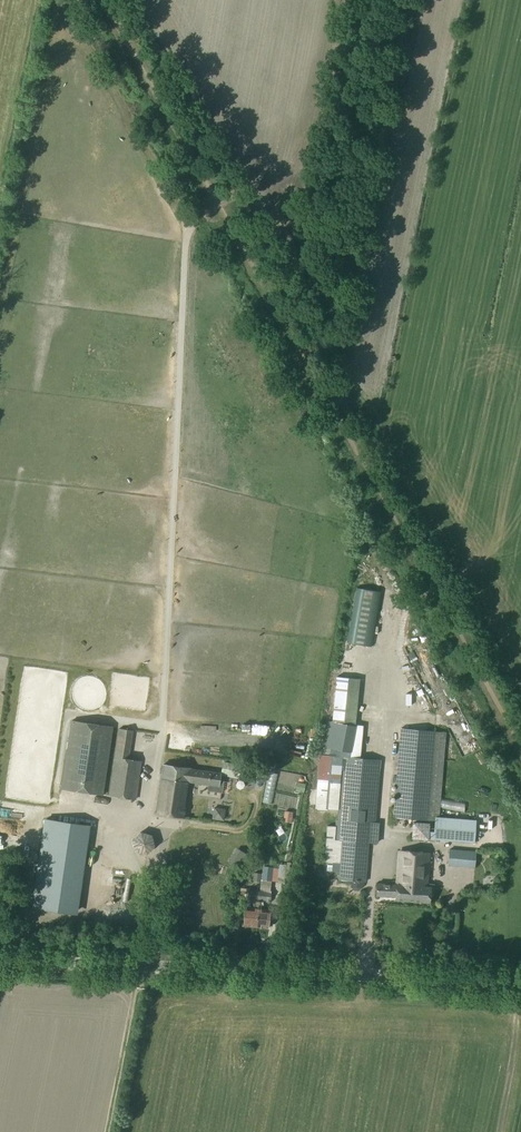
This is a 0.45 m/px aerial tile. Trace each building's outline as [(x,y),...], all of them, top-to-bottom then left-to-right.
[(371,647),(380,592),(358,588),(349,643),(371,647)] [(333,720),(332,722),(355,726),(356,725),(355,725),(355,722),(359,680),(337,677),(333,720)] [(113,727),(71,720),(60,788),(103,794),(113,727)] [(328,722),(324,747),(343,751),(351,752),(355,728),(355,726),(332,722),(328,722)] [(393,818),(435,820),(439,821),(440,817),(447,733),(401,729),(393,818)] [(120,730),(110,796),(136,800),(141,763),(129,761),(133,731),(120,730)] [(320,755),(315,808),(339,810),(338,820),(343,821),(340,866),(339,880),(365,882),(368,842),(378,843),(380,824),(376,824),(380,771),(381,761),(360,759),(350,757),(351,752),(343,751),(324,747),(322,755),(320,755)] [(230,763),(228,775),(256,782),(259,770),(230,763)] [(163,764),(155,812),(183,817),(189,782),(209,785),(208,791),(221,793),(223,781),(219,781),(220,772),(191,768),(163,764)] [(298,782),(296,790),(303,791),(305,784),(298,782)] [(285,811),(283,821),(290,822),(292,812),(285,811)] [(477,820),(440,817),(439,821),(435,820),(434,832),(430,832),(429,840),(429,841),(475,844),(477,820)] [(86,825),(46,819),(42,842),(82,848),(86,825)] [(412,822),(411,839),(429,840),(430,832),(430,831),(429,831),(430,823),(412,822)] [(153,845),(151,835),(140,832),(132,839),(134,850),(145,852),(153,845)] [(457,866),(458,850),(449,849),(448,866),(457,866)] [(398,850),(396,884),(377,883),(376,896),(396,897),(396,900),(408,901),(409,886),(426,887),(426,883),(429,884),(430,852),(398,850)] [(254,872),(253,880),(260,881),(261,873),(254,872)] [(409,886),(408,901),(429,902),(430,893),(434,893),(435,884),(429,884),(426,883),(426,887),(409,886)] [(253,903),(254,908),(245,907),(243,925),(255,927),(260,890),(248,889),(247,901),(253,901),(253,903)] [(270,904),(271,891),(260,890),(255,927),(268,928),(270,910),(262,909),(264,906),(264,903),(270,904)]
